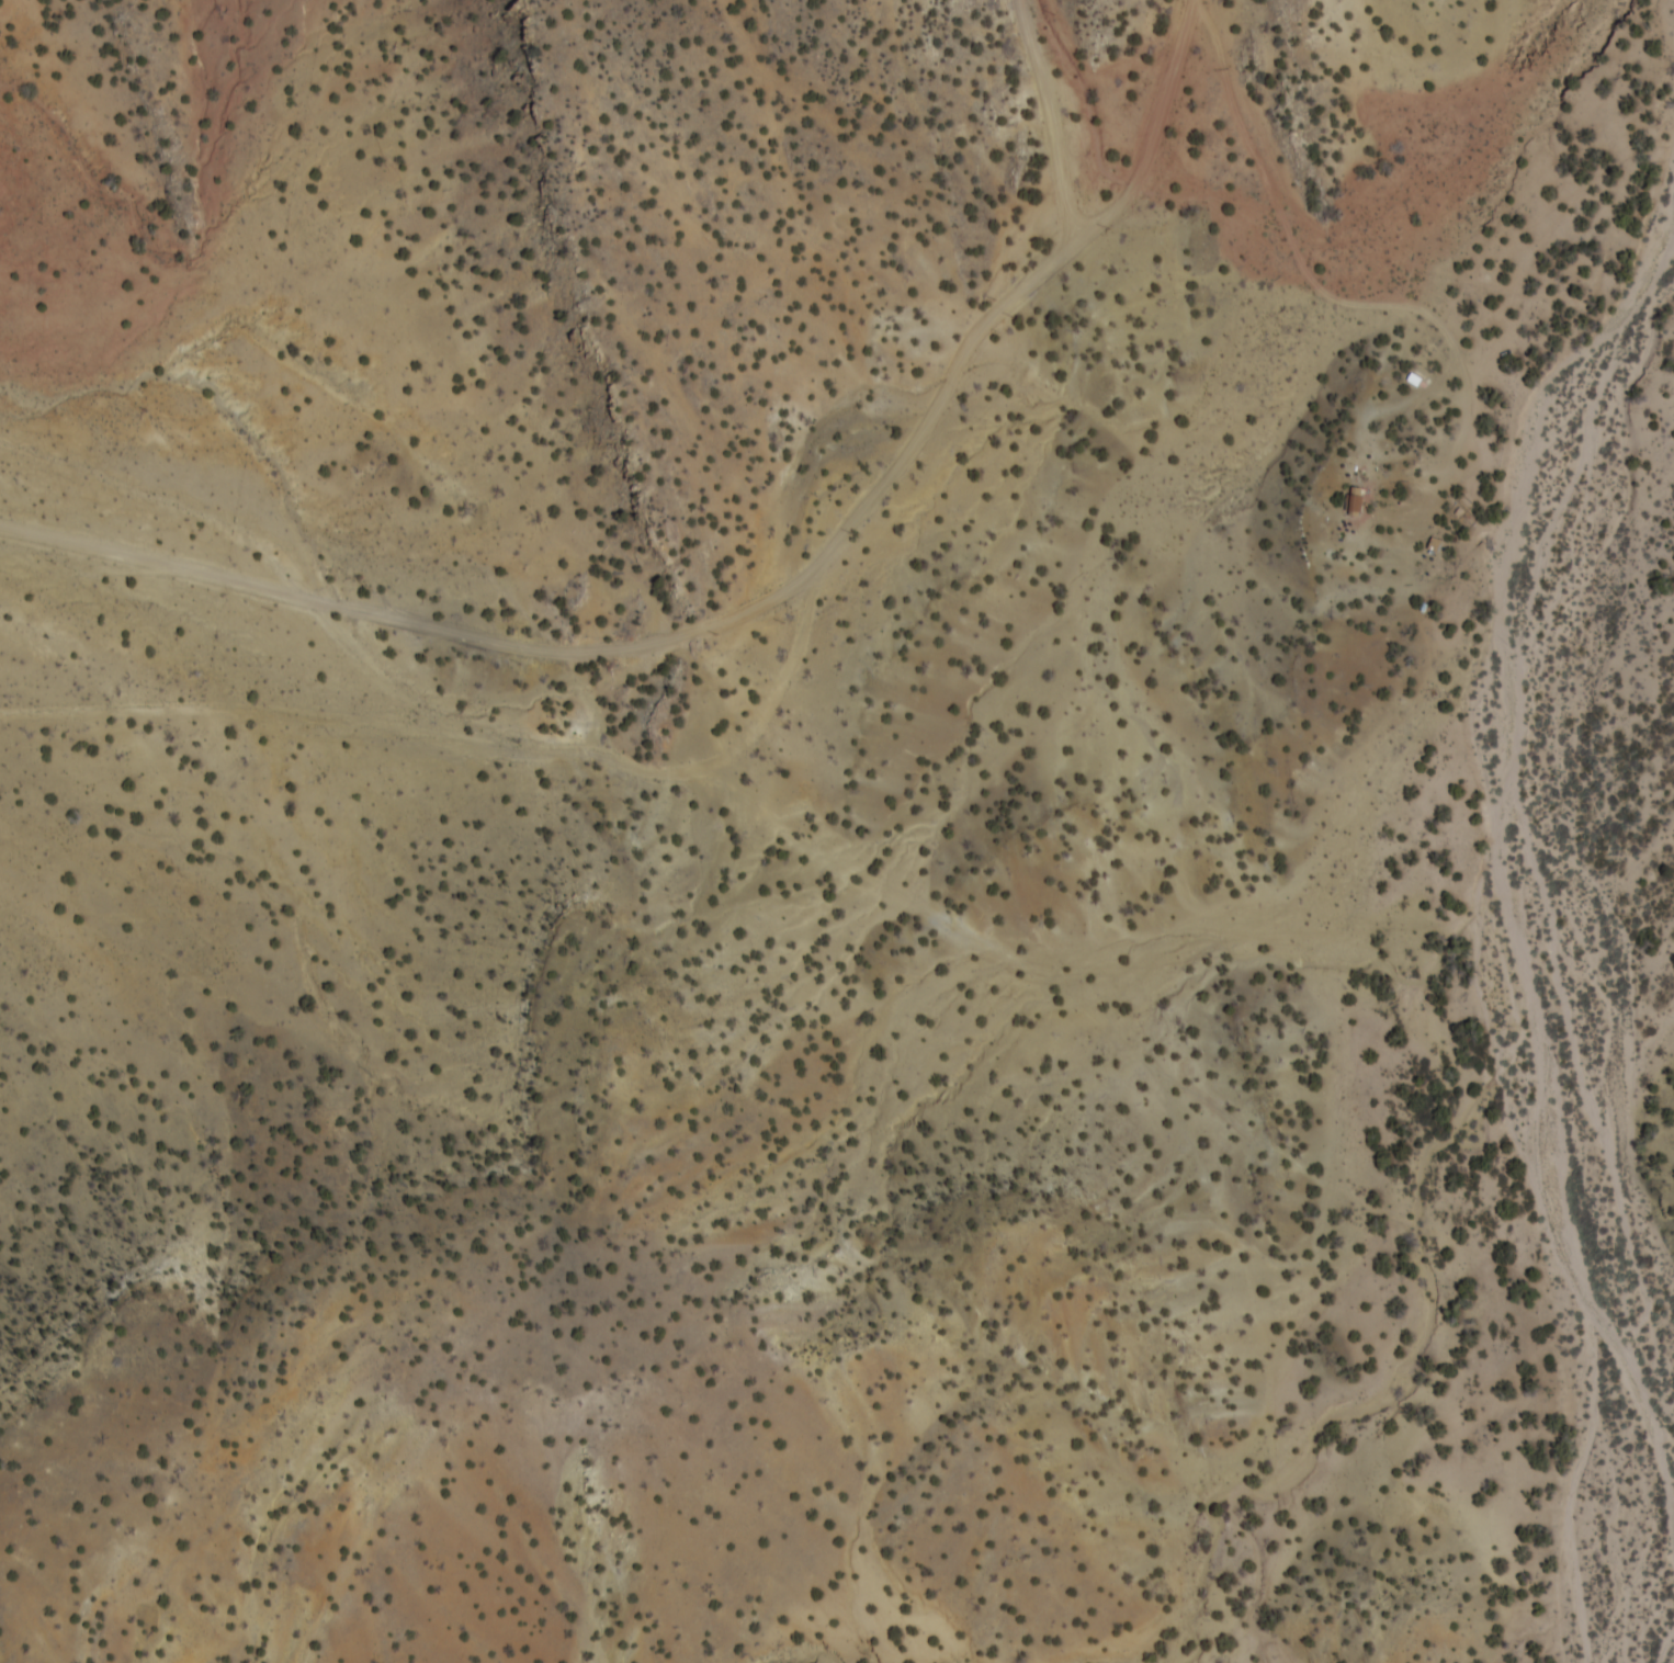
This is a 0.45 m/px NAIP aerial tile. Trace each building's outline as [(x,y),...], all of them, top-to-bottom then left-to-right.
[(1368,507),(1369,478),(1356,477),(1355,507),(1368,507)] [(1373,516),(1374,499),(1360,498),(1359,515),(1373,516)]
